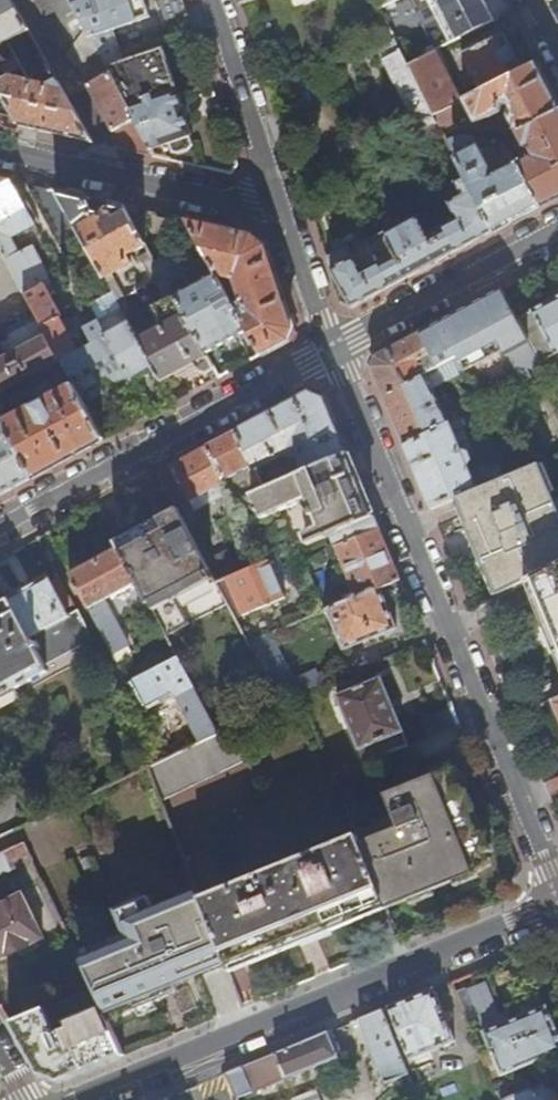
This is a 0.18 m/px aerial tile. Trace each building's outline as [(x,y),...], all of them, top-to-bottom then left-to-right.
[(31,32),(13,0),(0,0),(0,48),(31,32)] [(90,38),(71,3),(69,0),(36,0),(59,42),(71,48),(90,38)] [(144,0),(84,0),(78,2),(76,1),(71,3),(90,38),(110,30),(119,55),(194,31),(187,10),(183,0),(154,0),(159,14),(149,16),(144,0)] [(396,0),(374,0),(378,9),(389,3),(396,0)] [(433,3),(430,5),(450,44),(493,23),(482,0),(432,0),(433,3)] [(396,16),(389,3),(378,9),(385,22),(396,16)] [(462,56),(480,93),(523,72),(507,42),(504,35),(462,56)] [(105,66),(90,38),(71,48),(80,65),(77,67),(87,85),(109,74),(105,66)] [(408,66),(395,42),(383,48),(424,129),(437,123),(434,116),(408,66)] [(438,50),(408,66),(434,116),(464,101),(438,50)] [(120,61),(105,66),(109,74),(119,92),(131,85),(120,61)] [(464,101),(434,116),(437,123),(440,129),(470,114),(476,125),(500,112),(501,108),(505,106),(509,107),(511,110),(509,118),(517,134),(557,113),(557,103),(549,85),(538,64),(523,72),(480,93),(464,101)] [(126,105),(119,92),(109,74),(87,85),(122,149),(134,152),(153,157),(149,148),(126,105)] [(93,143),(59,82),(48,88),(12,80),(0,85),(0,87),(21,127),(50,133),(93,143)] [(175,87),(126,105),(149,148),(168,143),(172,153),(178,154),(188,150),(192,145),(189,135),(191,134),(175,87)] [(519,165),(540,206),(557,197),(557,113),(517,134),(525,150),(528,148),(533,159),(519,165)] [(458,134),(446,140),(465,178),(493,231),(516,218),(540,206),(519,165),(490,180),(488,178),(490,168),(473,136),(458,134)] [(416,272),(493,231),(465,178),(455,183),(462,197),(449,203),(458,220),(428,235),(421,222),(416,222),(390,235),(387,238),(384,232),(350,249),(348,246),(326,257),(341,301),(352,306),(416,272)] [(26,209),(10,180),(0,185),(0,223),(26,209)] [(58,246),(79,234),(55,190),(39,187),(24,183),(58,246)] [(79,234),(120,308),(127,321),(134,318),(110,275),(131,263),(127,255),(145,245),(124,206),(113,203),(110,214),(103,219),(97,218),(92,217),(87,210),(90,198),(55,190),(79,234)] [(39,322),(61,362),(77,353),(59,320),(62,319),(51,298),(44,285),(41,279),(47,276),(31,247),(19,253),(11,239),(36,226),(26,209),(0,223),(0,250),(33,311),(39,322)] [(288,341),(292,328),(292,327),(279,288),(278,285),(265,247),(252,234),(222,228),(187,220),(196,237),(216,274),(232,275),(241,302),(234,306),(247,331),(260,355),(288,341)] [(235,337),(247,331),(234,306),(216,274),(196,237),(174,249),(154,259),(206,353),(217,348),(219,351),(229,346),(237,341),(235,337)] [(33,311),(0,250),(0,328),(33,311)] [(214,368),(206,353),(154,259),(145,264),(165,300),(151,308),(165,335),(159,338),(156,334),(140,343),(153,366),(161,381),(184,369),(194,364),(197,370),(206,373),(214,368)] [(50,281),(44,285),(51,298),(57,295),(50,281)] [(283,286),(279,288),(292,327),(296,326),(283,286)] [(80,321),(84,329),(98,320),(87,299),(77,304),(83,315),(80,321)] [(557,356),(557,300),(551,303),(535,312),(557,356)] [(142,372),(153,366),(140,343),(127,321),(120,308),(98,320),(119,359),(130,379),(142,372)] [(523,378),(546,367),(517,312),(495,323),(523,378)] [(93,373),(119,359),(98,320),(84,329),(92,344),(77,353),(61,362),(78,394),(94,386),(98,383),(93,373)] [(78,394),(61,362),(39,322),(10,337),(12,341),(5,344),(12,356),(5,359),(0,350),(0,394),(11,388),(51,367),(53,383),(49,382),(36,389),(34,396),(39,406),(2,426),(7,435),(32,479),(69,459),(103,440),(78,394)] [(384,396),(426,375),(420,362),(425,360),(413,337),(377,357),(373,369),(384,396)] [(459,359),(426,375),(434,389),(465,372),(459,359)] [(434,389),(426,375),(384,396),(398,429),(406,448),(452,424),(434,389)] [(150,415),(130,379),(119,385),(137,422),(150,415)] [(11,388),(0,394),(0,409),(9,405),(7,401),(16,396),(11,388)] [(298,458),(305,474),(349,455),(340,432),(327,399),(312,394),(277,412),(238,433),(255,465),(259,473),(289,457),(298,458)] [(461,419),(452,424),(463,451),(471,453),(471,456),(475,454),(461,419)] [(463,451),(452,424),(406,448),(421,486),(431,510),(457,499),(479,489),(472,472),(470,467),(473,459),(471,456),(471,453),(463,451)] [(226,481),(255,465),(238,433),(221,442),(209,449),(226,481)] [(16,488),(32,479),(7,435),(0,439),(0,497),(16,488)] [(238,503),(226,481),(209,449),(185,461),(159,475),(178,510),(204,496),(211,492),(225,519),(242,510),(238,503)] [(309,545),(332,535),(375,517),(363,489),(349,455),(305,474),(253,496),(264,520),(281,513),(309,500),(321,528),(305,535),(309,545)] [(500,461),(481,469),(488,486),(507,478),(500,461)] [(507,478),(488,486),(479,489),(457,499),(459,502),(483,492),(488,505),(472,512),(475,522),(466,526),(480,557),(485,568),(494,565),(505,590),(498,594),(499,597),(529,582),(557,568),(557,507),(552,493),(546,496),(535,470),(541,468),(540,464),(507,478)] [(479,489),(488,486),(481,469),(472,472),(479,489)] [(244,573),(204,496),(178,510),(179,511),(214,578),(218,584),(228,580),(244,573)] [(293,544),(281,513),(264,520),(253,496),(238,503),(242,510),(269,562),(271,561),(296,551),(293,544)] [(214,578),(179,511),(147,527),(117,542),(121,550),(139,583),(167,636),(190,624),(173,592),(206,575),(209,581),(214,578)] [(332,535),(359,598),(382,589),(401,581),(389,552),(375,517),(332,535)] [(302,540),(293,544),(296,551),(305,547),(302,540)] [(106,601),(139,583),(121,550),(94,564),(72,576),(104,639),(120,630),(106,601)] [(269,562),(244,573),(228,580),(244,616),(287,597),(271,561),(269,562)] [(529,582),(536,601),(541,599),(557,639),(557,568),(529,582)] [(395,621),(382,589),(359,598),(330,610),(345,650),(398,628),(395,621)] [(37,601),(16,612),(29,638),(71,617),(71,615),(58,590),(37,601)] [(71,615),(71,617),(29,638),(16,612),(11,600),(0,606),(0,691),(15,683),(18,689),(50,673),(47,666),(94,641),(79,611),(71,615)] [(250,640),(262,674),(282,667),(270,633),(250,640)] [(403,733),(404,733),(391,701),(382,678),(338,697),(361,751),(403,733)] [(178,697),(202,742),(218,734),(190,682),(183,686),(186,692),(178,697)] [(18,689),(15,683),(0,691),(0,699),(18,689)] [(158,763),(150,767),(162,798),(245,759),(230,728),(218,734),(202,742),(174,755),(158,763)] [(409,746),(403,733),(361,751),(356,753),(361,766),(409,746)] [(152,752),(158,763),(174,755),(168,744),(152,752)] [(557,797),(557,778),(546,784),(552,800),(557,797)] [(450,781),(449,779),(391,802),(401,827),(361,843),(387,909),(446,885),(486,869),(459,803),(456,795),(446,799),(441,785),(450,781)] [(365,917),(387,909),(361,843),(357,835),(200,899),(226,964),(229,973),(252,964),(250,959),(272,949),(346,919),(362,912),(365,917)] [(24,843),(5,853),(10,863),(29,854),(24,843)] [(13,871),(10,863),(5,853),(0,855),(0,877),(13,871)] [(44,938),(23,893),(0,905),(0,960),(44,938)] [(157,992),(226,964),(200,899),(199,895),(157,911),(155,906),(143,911),(139,901),(117,911),(129,944),(80,964),(92,989),(96,998),(101,1007),(108,1023),(146,1008),(161,1002),(157,992)] [(480,1022),(493,1054),(556,1028),(549,1013),(547,1007),(527,1015),(523,1005),(501,1014),(488,980),(456,993),(470,1026),(480,1022)] [(58,1013),(96,998),(92,989),(55,1005),(58,1013)] [(429,1052),(455,1041),(433,989),(388,1007),(410,1059),(429,1052)] [(543,997),(523,1005),(527,1015),(547,1007),(543,997)] [(124,1056),(108,1023),(101,1007),(65,1022),(67,1028),(55,1033),(45,1009),(10,1023),(39,1074),(60,1082),(88,1071),(124,1056)] [(386,1084),(407,1075),(381,1010),(359,1019),(386,1084)] [(556,1028),(493,1054),(502,1076),(557,1054),(557,1033),(556,1028)] [(335,1037),(332,1030),(278,1052),(226,1073),(237,1099),(338,1058),(330,1039),(335,1037)] [(439,1076),(429,1052),(410,1059),(420,1084),(439,1076)] [(554,1081),(505,1099),(557,1099),(557,1091),(554,1081)] [(315,1090),(291,1099),(319,1099),(315,1090)]
